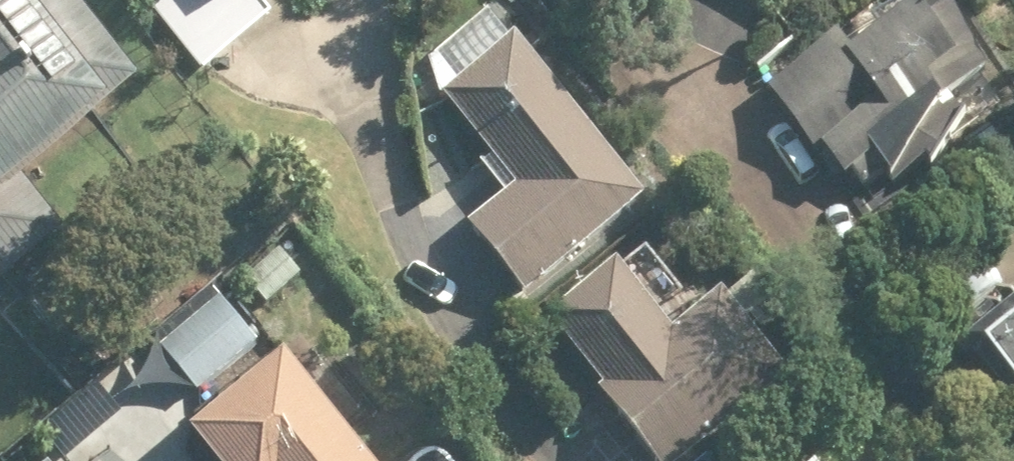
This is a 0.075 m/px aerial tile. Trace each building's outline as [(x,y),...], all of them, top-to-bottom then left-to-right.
[(74,229),(33,178),(153,83),(87,0),(0,0),(0,288),(74,229)] [(271,0),(185,0),(191,7),(213,34),(197,47),(230,87),(297,33),(271,0)] [(862,177),(872,192),(896,176),(902,186),(950,120),(964,140),(1009,111),(990,81),(1000,74),(952,0),(924,0),(787,89),(780,94),(843,190),(862,177)] [(534,46),(504,7),(500,11),(430,65),(521,182),(475,218),(532,290),(652,197),(534,46)] [(796,376),(767,338),(790,320),(752,271),(705,308),(652,241),(553,320),(664,460),(689,460),(796,376)] [(987,349),(1013,390),(1013,331),(987,349)] [(197,433),(219,460),(379,460),(295,355),(197,433)]
